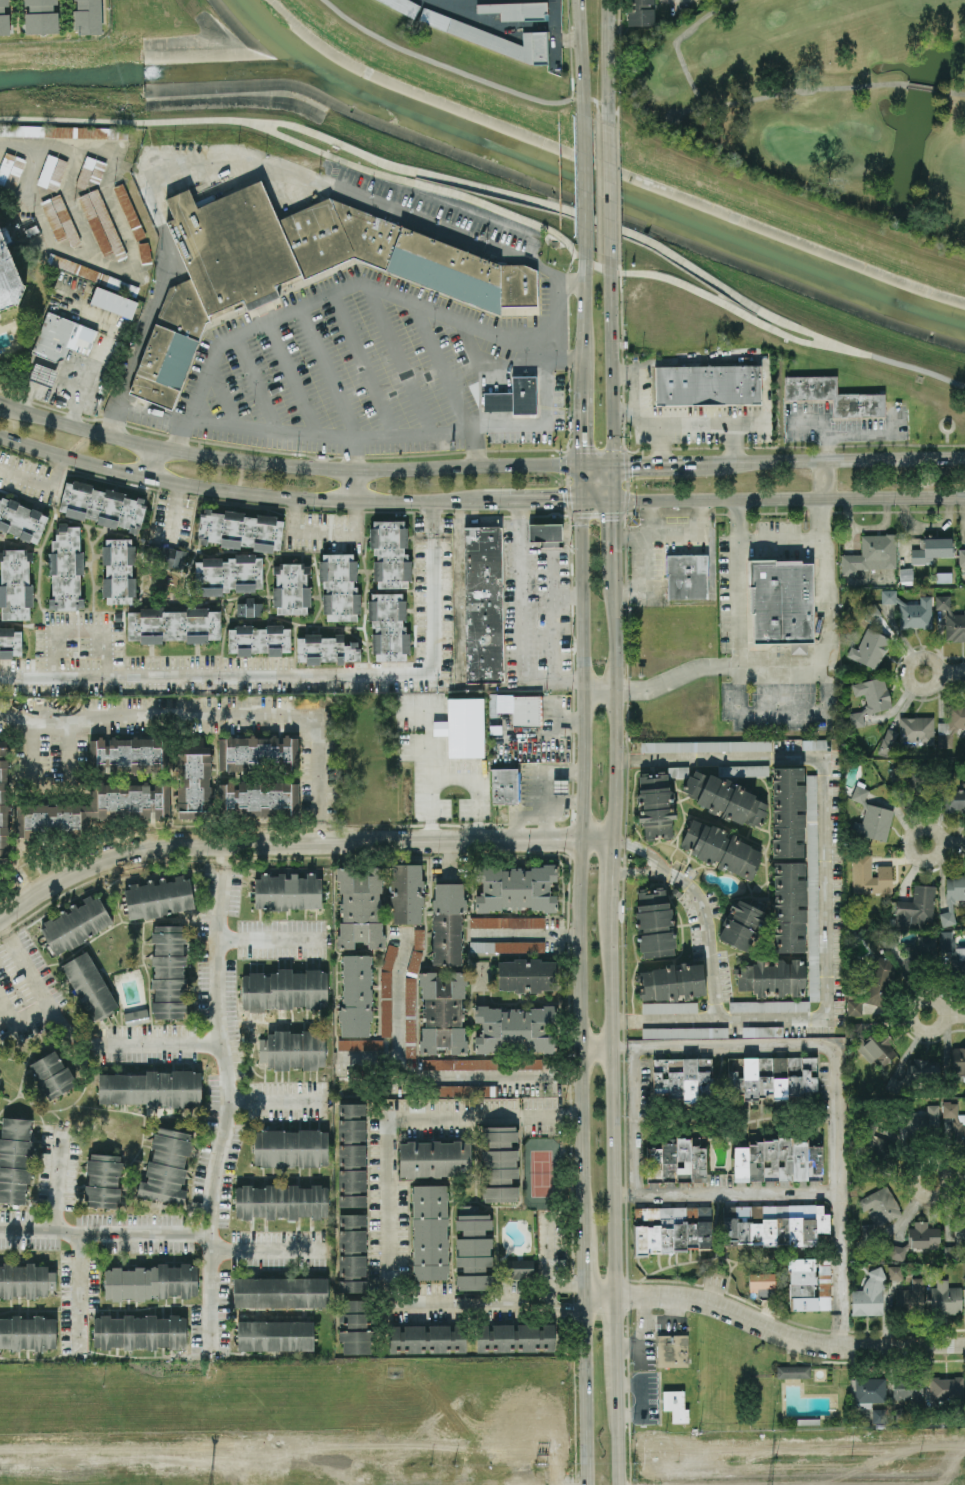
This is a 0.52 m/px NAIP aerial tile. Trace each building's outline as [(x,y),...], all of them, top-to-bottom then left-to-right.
[(10,34),(9,13),(8,13),(8,0),(0,0),(0,34),(10,34)] [(58,11),(56,11),(56,0),(24,0),(24,9),(25,33),(58,32),(58,11)] [(80,28),(81,34),(102,33),(101,0),(73,0),(74,28),(80,28)] [(412,0),(377,0),(414,17),(420,4),(412,0)] [(654,0),(628,0),(628,25),(654,25),(654,0)] [(476,3),(476,13),(500,12),(500,20),(547,19),(547,1),(476,3)] [(547,64),(546,30),(522,31),(522,41),(421,8),(419,16),(419,22),(541,64),(547,64)] [(0,124),(0,135),(116,138),(116,127),(0,124)] [(4,151),(0,163),(0,182),(15,188),(26,159),(4,151)] [(171,409),(129,393),(168,287),(191,277),(166,221),(174,218),(165,198),(188,188),(197,208),(260,180),(277,219),(329,197),(500,264),(523,264),(536,270),(537,305),(500,306),(500,314),(353,256),(303,279),(301,274),(275,285),(279,297),(248,310),(243,299),(207,315),(209,320),(205,322),(171,409)] [(113,186),(135,240),(145,236),(123,182),(113,186)] [(98,188),(78,196),(101,255),(113,250),(116,259),(125,255),(98,188)] [(56,241),(67,236),(70,246),(80,242),(61,193),(40,201),(56,241)] [(14,304),(0,310),(0,228),(22,283),(25,285),(17,305),(14,304)] [(138,243),(141,262),(151,261),(148,241),(138,243)] [(137,302),(131,319),(90,303),(97,286),(137,302)] [(30,353),(47,310),(98,330),(88,355),(68,347),(64,358),(54,362),(30,353)] [(57,370),(34,362),(28,378),(51,386),(57,370)] [(759,365),(760,404),(655,405),(655,366),(759,365)] [(512,414),(512,410),(483,410),(483,392),(512,392),(511,375),(536,375),(537,413),(512,414)] [(784,376),(837,375),(837,393),(884,392),(885,416),(832,417),(832,399),(784,400),(784,376)] [(139,534),(146,500),(124,495),(124,492),(105,488),(105,491),(92,488),(93,485),(65,479),(59,513),(97,520),(97,523),(129,529),(128,532),(139,534)] [(48,514),(0,497),(0,530),(38,543),(48,514)] [(200,509),(198,542),(219,543),(219,546),(280,551),(283,517),(243,514),(243,512),(200,509)] [(403,520),(373,520),(373,528),(370,528),(370,548),(373,548),(373,555),(377,555),(377,561),(373,561),(373,580),(377,580),(377,587),(408,587),(408,581),(411,581),(411,560),(408,560),(408,553),(404,553),(404,548),(407,548),(407,528),(403,528),(403,520)] [(529,524),(561,523),(561,541),(558,541),(558,547),(541,547),(541,541),(529,541),(529,524)] [(84,609),(83,598),(82,598),(79,524),(56,525),(56,539),(51,539),(51,552),(49,552),(51,599),(48,599),(48,610),(84,609)] [(502,526),(504,682),(466,683),(464,527),(502,526)] [(896,532),(896,568),(885,568),(885,567),(857,567),(857,574),(842,574),(842,554),(862,553),(862,534),(886,534),(886,532),(896,532)] [(950,536),(950,546),(953,546),(953,555),(925,555),(925,563),(911,563),(911,548),(922,548),(922,536),(950,536)] [(103,603),(134,603),(134,577),(133,577),(133,538),(103,538),(103,564),(105,564),(105,576),(103,576),(103,603)] [(185,551),(152,544),(148,561),(182,568),(185,551)] [(31,549),(0,550),(0,560),(1,560),(1,584),(0,584),(0,607),(1,607),(1,619),(31,619),(31,549)] [(351,554),(322,554),(322,562),(319,562),(319,582),(322,582),(322,589),(325,589),(325,594),(322,594),(322,614),(326,614),(326,621),(356,621),(356,615),(359,615),(359,594),(357,594),(356,587),(353,587),(353,581),(356,581),(356,561),(352,561),(351,554)] [(666,555),(707,554),(707,598),(668,598),(668,574),(666,574),(666,555)] [(262,555),(228,555),(228,558),(195,559),(195,592),(262,592),(262,555)] [(748,556),(775,556),(775,558),(802,558),(802,563),(812,562),(813,611),(817,611),(817,616),(825,616),(819,638),(814,638),(814,642),(807,642),(807,653),(790,653),(790,643),(754,643),(753,613),(750,613),(748,556)] [(309,614),(310,585),(308,585),(308,563),(274,563),(274,613),(309,614)] [(936,572),(951,571),(951,582),(936,582),(936,572)] [(931,595),(932,628),(923,628),(923,626),(909,627),(909,628),(899,628),(899,603),(896,600),(896,602),(882,603),(882,589),(896,589),(896,596),(906,603),(920,602),(920,595),(931,595)] [(401,594),(372,594),(372,601),(369,601),(369,621),(372,621),(372,628),(375,628),(375,634),(372,634),(372,654),(376,654),(376,661),(406,661),(406,654),(409,654),(409,633),(406,633),(406,627),(403,627),(403,621),(405,621),(405,601),(401,601),(401,594)] [(935,609),(946,609),(948,613),(945,613),(945,639),(952,639),(952,641),(964,641),(964,609),(963,609),(963,613),(953,613),(950,608),(950,595),(935,595),(935,609)] [(236,615),(262,616),(262,602),(253,602),(253,597),(245,597),(245,602),(237,602),(236,615)] [(862,610),(870,621),(882,614),(874,602),(862,610)] [(127,611),(127,639),(140,639),(140,641),(187,641),(187,642),(209,642),(209,639),(220,639),(220,610),(208,610),(208,606),(186,606),(186,609),(139,609),(139,611),(127,611)] [(228,654),(290,654),(290,625),(227,626),(228,654)] [(846,655),(877,669),(891,638),(867,627),(857,648),(851,645),(846,655)] [(21,628),(0,628),(0,657),(21,657),(21,628)] [(359,661),(359,641),(343,641),(343,635),(321,635),(321,634),(296,635),(297,663),(359,661)] [(892,706),(867,713),(867,711),(863,714),(865,725),(852,727),(849,712),(862,710),(865,707),(865,704),(866,703),(864,693),(854,696),(851,684),(883,675),(892,706)] [(512,696),(542,695),(542,724),(512,724),(512,696)] [(448,755),(447,735),(433,735),(433,721),(447,721),(447,698),(483,698),(483,755),(448,755)] [(948,703),(964,703),(964,727),(958,727),(958,728),(956,728),(952,734),(952,747),(938,747),(937,721),(948,721),(948,703)] [(934,716),(934,745),(925,745),(925,742),(906,742),(906,744),(897,745),(892,757),(879,752),(888,729),(898,732),(895,739),(900,739),(899,716),(934,716)] [(299,767),(297,736),(280,737),(279,735),(217,738),(219,771),(299,767)] [(162,738),(107,738),(89,738),(89,767),(162,767),(162,738)] [(801,739),(827,738),(827,748),(801,749),(801,739)] [(177,817),(210,817),(210,746),(202,746),(202,739),(177,739),(177,817)] [(641,741),(771,739),(771,751),(641,752),(641,741)] [(8,864),(8,740),(0,740),(0,864),(8,864)] [(889,768),(893,786),(905,784),(907,794),(923,791),(921,780),(929,778),(925,760),(889,768)] [(949,786),(964,786),(964,808),(954,808),(954,810),(944,810),(944,789),(948,776),(939,774),(942,763),(955,767),(949,786)] [(803,764),(803,778),(795,778),(795,782),(804,782),(804,807),(796,807),(796,811),(805,811),(805,826),(803,826),(803,836),(795,837),(795,840),(804,840),(804,855),(772,855),(771,765),(803,764)] [(718,766),(719,775),(769,774),(769,765),(718,766)] [(668,767),(668,777),(687,777),(689,773),(689,766),(668,767)] [(492,768),(517,768),(517,771),(519,771),(519,800),(517,800),(517,803),(492,803),(492,768)] [(639,775),(640,787),(639,787),(639,791),(637,791),(639,812),(637,812),(638,821),(642,821),(644,837),(647,837),(647,840),(654,840),(654,838),(663,838),(664,841),(671,840),(670,835),(672,834),(671,819),(676,818),(675,809),(669,810),(668,799),(673,799),(673,788),(668,788),(666,772),(664,772),(664,769),(657,770),(657,774),(647,775),(647,771),(641,772),(642,775),(639,775)] [(768,804),(765,809),(768,811),(761,826),(755,823),(754,826),(742,821),(741,824),(729,818),(728,820),(706,810),(708,807),(696,801),(697,800),(681,792),(690,773),(692,775),(695,769),(708,776),(710,772),(722,778),(723,775),(731,779),(728,785),(731,786),(732,782),(737,785),(738,783),(744,786),(743,788),(756,794),(754,797),(768,804)] [(729,1001),(729,1012),(810,1011),(810,1001),(820,1001),(817,774),(806,774),(809,996),(806,996),(806,1000),(729,1001)] [(553,779),(567,779),(567,793),(553,793),(553,779)] [(894,809),(886,840),(852,831),(855,819),(862,821),(865,808),(862,802),(850,797),(858,780),(866,783),(864,787),(869,789),(865,799),(867,802),(894,809)] [(298,783),(236,781),(236,783),(220,782),(219,815),(297,817),(298,783)] [(16,804),(17,833),(87,832),(87,818),(152,818),(152,817),(169,817),(169,783),(152,783),(91,784),(91,804),(16,804)] [(693,817),(702,821),(702,820),(709,824),(710,821),(741,836),(740,839),(751,844),(750,845),(761,851),(758,857),(761,858),(751,879),(725,866),(724,868),(697,855),(698,853),(681,845),(682,843),(680,842),(693,817)] [(891,863),(892,892),(853,892),(852,853),(871,853),(872,875),(877,875),(877,864),(891,863)] [(804,859),(804,872),(797,872),(797,876),(805,876),(806,902),(797,902),(797,906),(806,906),(806,922),(805,922),(805,932),(796,932),(796,936),(804,936),(804,950),(773,950),(773,919),(774,918),(774,859),(804,859)] [(422,923),(423,864),(391,863),(391,922),(422,923)] [(476,913),(557,907),(556,894),(550,894),(549,881),(557,881),(556,863),(475,869),(476,882),(482,881),(483,893),(474,894),(476,913)] [(381,866),(338,867),(339,948),(354,948),(354,941),(366,941),(366,947),(382,947),(381,866)] [(321,908),(321,874),(305,875),(284,875),(284,874),(253,875),(254,908),(321,908)] [(953,874),(964,874),(964,899),(955,899),(955,902),(952,902),(953,911),(956,923),(942,927),(938,913),(948,911),(947,903),(946,903),(946,877),(953,877),(953,874)] [(129,920),(195,910),(190,876),(174,878),(156,881),(157,881),(124,886),(129,920)] [(464,882),(432,882),(432,964),(461,964),(461,910),(464,910),(464,882)] [(935,885),(933,921),(921,920),(921,926),(895,925),(897,900),(913,901),(914,883),(935,885)] [(674,953),(642,957),(641,949),(639,950),(635,910),(637,909),(637,902),(636,890),(639,890),(639,887),(662,885),(662,887),(664,887),(665,899),(668,899),(668,906),(671,906),(673,923),(668,923),(669,928),(674,928),(676,945),(674,946),(674,953)] [(113,924),(97,893),(83,900),(84,902),(71,908),(39,926),(54,955),(113,924)] [(765,909),(738,897),(736,901),(733,899),(722,921),(725,922),(718,936),(746,949),(751,938),(755,940),(766,914),(763,913),(765,909)] [(470,927),(544,927),(544,916),(470,916),(470,927)] [(153,1018),(185,1018),(184,925),(151,925),(153,1018)] [(940,930),(940,952),(951,952),(951,975),(964,975),(964,947),(955,947),(955,937),(952,937),(952,930),(940,930)] [(890,932),(897,943),(886,950),(879,939),(890,932)] [(936,935),(936,960),(917,960),(917,968),(904,968),(904,945),(917,945),(917,935),(936,935)] [(544,940),(470,941),(470,952),(545,951),(544,940)] [(391,1035),(393,944),(382,944),(381,1035),(391,1035)] [(61,964),(92,1022),(118,1009),(88,950),(61,964)] [(341,1036),(371,1036),(370,954),(340,954),(341,1036)] [(874,955),(888,957),(896,970),(887,1006),(865,1001),(861,1003),(862,1014),(847,1015),(847,999),(848,999),(848,992),(856,991),(856,999),(858,999),(863,996),(874,955)] [(806,957),(806,993),(801,993),(801,997),(791,997),(791,991),(785,991),(782,995),(756,996),(756,991),(752,991),(752,989),(737,989),(737,976),(734,976),(734,966),(739,966),(739,963),(752,963),(752,958),(806,957)] [(498,990),(527,990),(557,990),(557,959),(497,960),(498,990)] [(702,960),(706,994),(692,996),(692,997),(684,998),(683,992),(676,993),(677,999),(669,1000),(669,997),(655,998),(655,997),(642,998),(642,997),(638,997),(636,973),(639,973),(639,970),(651,968),(651,966),(659,965),(658,962),(689,959),(689,961),(702,960)] [(242,1010),(328,1007),(326,970),(292,971),(291,968),(275,968),(276,972),(241,973),(242,1010)] [(465,972),(448,971),(448,978),(436,978),(436,972),(424,971),(419,1052),(435,1053),(436,1046),(449,1046),(449,1052),(465,1053),(466,1027),(462,1027),(465,972)] [(404,1057),(414,1057),(416,994),(405,993),(404,1057)] [(642,1002),(698,1001),(698,1012),(642,1013),(642,1002)] [(555,1052),(556,1008),(475,1006),(475,1022),(482,1022),(481,1036),(475,1036),(474,1049),(555,1052)] [(123,1012),(126,1025),(149,1021),(147,1008),(123,1012)] [(898,1053),(882,1067),(858,1038),(849,1040),(847,1023),(861,1021),(864,1039),(875,1029),(880,1035),(885,1031),(894,1041),(890,1044),(898,1053)] [(642,1027),(728,1026),(728,1036),(642,1037),(642,1027)] [(742,1026),(783,1026),(783,1036),(742,1036),(742,1026)] [(324,1030),(267,1031),(267,1038),(258,1038),(259,1062),(267,1061),(267,1068),(325,1067),(324,1030)] [(383,1040),(338,1039),(337,1049),(382,1050),(383,1040)] [(952,1047),(964,1047),(964,1080),(962,1080),(961,1073),(958,1073),(956,1081),(956,1093),(943,1093),(943,1081),(953,1080),(954,1073),(952,1073),(952,1047)] [(75,1086),(57,1049),(28,1063),(47,1100),(75,1086)] [(653,1057),(712,1056),(712,1093),(697,1093),(698,1103),(683,1103),(683,1096),(653,1096),(653,1057)] [(816,1056),(728,1057),(729,1101),(744,1101),(744,1107),(749,1106),(749,1108),(758,1108),(758,1103),(773,1103),(773,1107),(817,1107),(816,1056)] [(498,1058),(422,1059),(422,1070),(498,1069),(498,1058)] [(542,1068),(541,1058),(514,1058),(514,1069),(542,1068)] [(938,1060),(938,1081),(908,1080),(912,1084),(904,1091),(893,1092),(884,1087),(890,1075),(900,1079),(906,1075),(907,1058),(938,1060)] [(98,1103),(145,1103),(145,1106),(201,1106),(201,1070),(146,1070),(146,1073),(98,1074),(98,1103)] [(489,1096),(490,1085),(435,1084),(434,1095),(489,1096)] [(365,1103),(339,1103),(339,1325),(341,1325),(341,1353),(370,1353),(370,1330),(366,1330),(365,1103)] [(943,1117),(954,1117),(955,1121),(953,1121),(953,1146),(964,1146),(964,1114),(957,1114),(957,1103),(942,1103),(943,1117)] [(939,1104),(939,1131),(914,1131),(914,1137),(901,1137),(901,1112),(917,1112),(917,1114),(927,1114),(927,1104),(939,1104)] [(27,1204),(33,1119),(0,1117),(0,1202),(27,1204)] [(873,1134),(893,1143),(881,1170),(859,1160),(869,1138),(858,1133),(864,1117),(877,1123),(873,1134)] [(482,1202),(518,1201),(517,1125),(480,1126),(482,1202)] [(136,1194),(183,1205),(186,1189),(180,1187),(181,1183),(183,1184),(187,1168),(183,1167),(186,1155),(189,1156),(192,1141),(189,1140),(191,1133),(159,1126),(159,1128),(158,1128),(157,1132),(154,1132),(151,1147),(154,1148),(151,1160),(148,1160),(145,1175),(148,1175),(146,1182),(139,1180),(136,1194)] [(327,1129),(253,1130),(254,1166),(328,1165),(327,1129)] [(647,1183),(707,1182),(706,1136),(675,1136),(675,1142),(661,1142),(661,1148),(647,1148),(647,1183)] [(824,1180),(823,1139),(794,1139),(794,1136),(778,1136),(778,1138),(772,1138),(772,1140),(757,1140),(757,1144),(749,1144),(749,1146),(734,1146),(734,1181),(824,1180)] [(470,1141),(399,1141),(399,1176),(470,1176),(470,1141)] [(91,1152),(120,1155),(119,1161),(123,1161),(121,1176),(117,1176),(117,1186),(120,1186),(119,1202),(116,1201),(115,1207),(86,1205),(86,1199),(83,1198),(84,1184),(88,1184),(89,1173),(85,1173),(87,1158),(90,1158),(91,1152)] [(235,1218),(328,1216),(327,1184),(235,1186),(235,1218)] [(447,1184),(412,1184),(412,1279),(447,1279),(447,1184)] [(857,1200),(886,1184),(894,1199),(895,1199),(900,1208),(899,1209),(901,1213),(880,1225),(875,1217),(872,1219),(868,1211),(873,1208),(871,1206),(863,1211),(857,1200)] [(492,1289),(491,1237),(485,1237),(485,1229),(491,1228),(491,1212),(478,1212),(478,1204),(456,1205),(456,1229),(462,1229),(462,1238),(455,1238),(456,1270),(456,1290),(492,1289)] [(830,1232),(817,1233),(817,1245),(789,1246),(789,1243),(777,1243),(777,1246),(753,1247),(753,1248),(737,1248),(737,1245),(724,1245),(723,1206),(823,1204),(824,1212),(830,1212),(830,1232)] [(634,1207),(635,1257),(648,1257),(648,1253),(674,1253),(674,1251),(687,1251),(687,1248),(698,1248),(698,1249),(711,1249),(711,1207),(634,1207)] [(945,1219),(945,1236),(950,1235),(950,1242),(959,1242),(959,1235),(964,1235),(964,1218),(945,1219)] [(940,1248),(940,1227),(927,1227),(927,1220),(914,1220),(914,1227),(908,1227),(908,1243),(902,1246),(891,1243),(888,1257),(903,1261),(906,1248),(911,1245),(911,1247),(928,1247),(928,1248),(940,1248)] [(861,1224),(862,1240),(877,1239),(875,1223),(861,1224)] [(964,1223),(964,1225),(954,1225),(954,1246),(943,1246),(943,1260),(958,1259),(958,1248),(964,1248),(964,1223)] [(786,1258),(830,1257),(831,1309),(789,1310),(789,1270),(786,1270),(786,1258)] [(504,1277),(533,1278),(533,1259),(505,1258),(504,1277)] [(47,1297),(47,1289),(55,1289),(56,1271),(47,1271),(47,1264),(0,1264),(0,1297),(47,1297)] [(197,1298),(197,1264),(180,1264),(180,1267),(104,1267),(104,1298),(197,1298)] [(883,1314),(882,1280),(887,1278),(881,1265),(868,1271),(870,1276),(864,1284),(864,1289),(852,1289),(852,1314),(883,1314)] [(903,1279),(889,1279),(888,1265),(903,1265),(903,1279)] [(962,1311),(961,1286),(948,1286),(948,1279),(941,1279),(943,1268),(929,1265),(926,1278),(936,1280),(936,1287),(931,1287),(931,1311),(937,1311),(937,1314),(955,1313),(955,1311),(962,1311)] [(749,1266),(749,1288),(757,1288),(758,1297),(761,1299),(774,1299),(774,1266),(749,1266)] [(328,1277),(232,1278),(233,1307),(328,1306),(328,1277)] [(924,1277),(924,1312),(896,1313),(896,1289),(912,1289),(912,1277),(924,1277)] [(185,1348),(186,1315),(169,1315),(169,1316),(122,1315),(122,1316),(93,1316),(93,1347),(185,1348)] [(55,1316),(0,1316),(0,1348),(56,1348),(55,1316)] [(237,1321),(237,1350),(313,1349),(313,1320),(237,1321)] [(476,1350),(554,1350),(554,1323),(515,1323),(515,1324),(489,1324),(476,1324),(476,1350)] [(386,1325),(386,1351),(466,1351),(466,1324),(451,1324),(426,1324),(426,1325),(386,1325)] [(658,1335),(688,1335),(688,1366),(658,1366),(658,1335)] [(778,1377),(778,1366),(810,1365),(810,1377),(778,1377)] [(963,1376),(963,1403),(940,1403),(940,1416),(926,1416),(925,1388),(930,1388),(930,1376),(939,1376),(939,1378),(953,1378),(953,1376),(963,1376)] [(922,1377),(922,1400),(893,1400),(892,1377),(922,1377)] [(885,1378),(886,1402),(871,1402),(871,1408),(886,1408),(886,1422),(870,1422),(870,1407),(856,1408),(856,1378),(885,1378)] [(663,1390),(684,1391),(684,1408),(688,1408),(688,1422),(672,1421),(672,1409),(663,1409),(663,1390)] [(902,1405),(906,1418),(893,1422),(890,1409),(902,1405)]
